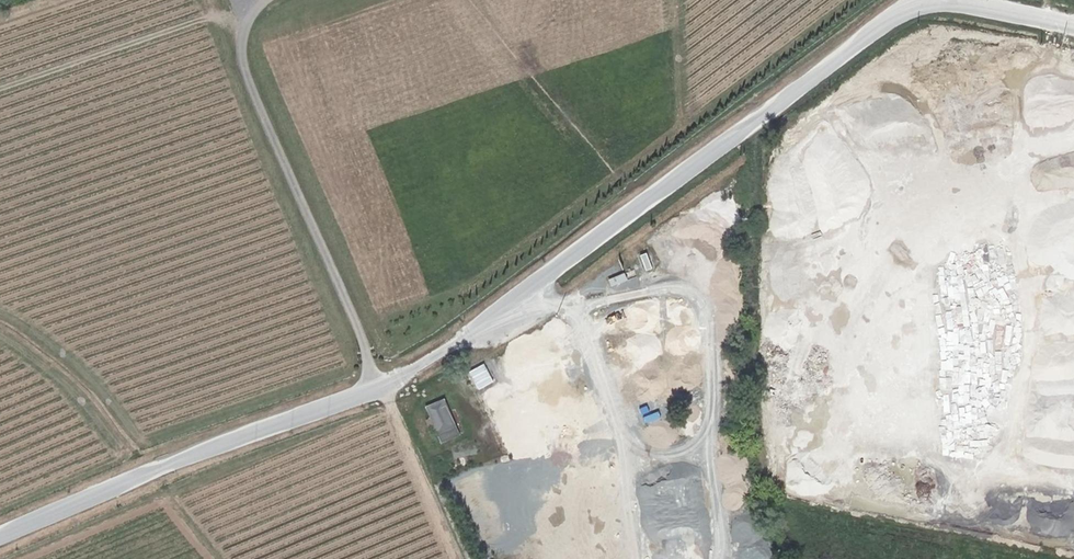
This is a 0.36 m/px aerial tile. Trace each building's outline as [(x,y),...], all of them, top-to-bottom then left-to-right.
[(481,388),(496,381),(487,363),(472,370),(481,388)] [(461,433),(445,398),(427,407),(442,441),(461,433)]
